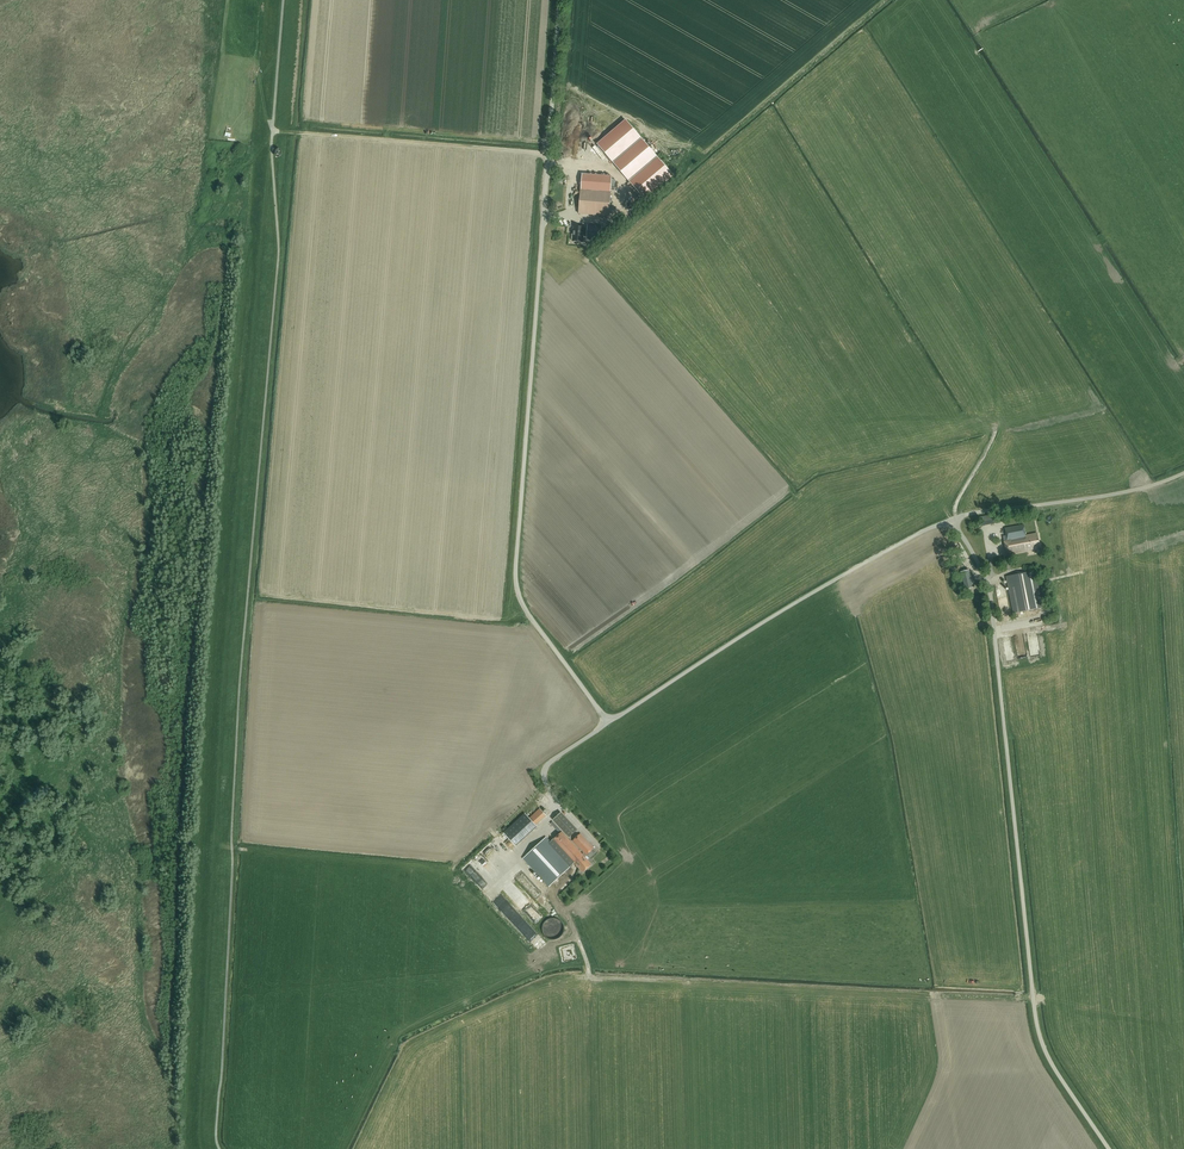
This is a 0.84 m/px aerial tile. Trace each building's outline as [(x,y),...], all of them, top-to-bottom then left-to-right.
[(641,140),(625,121),(598,145),(614,163),(641,140)] [(657,157),(635,176),(629,181),(645,200),(673,176),(657,157)] [(582,174),(581,191),(576,191),(576,195),(580,195),(579,214),(609,216),(612,177),(582,174)] [(601,239),(602,227),(587,226),(587,228),(587,236),(587,238),(601,239)] [(583,242),(583,235),(587,236),(587,228),(584,228),(584,227),(574,227),(573,234),(572,234),(571,240),(573,240),(573,241),(583,242)] [(979,518),(981,526),(998,523),(997,514),(979,518)] [(1023,525),(1005,529),(1006,536),(1003,537),(1007,555),(1040,548),(1037,534),(1025,536),(1023,525)] [(961,572),(965,590),(974,588),(969,570),(961,572)] [(1035,571),(1006,577),(1013,614),(1042,608),(1035,571)] [(1050,646),(1059,646),(1058,628),(1049,629),(1050,646)] [(525,813),(504,833),(516,846),(537,827),(535,825),(546,815),(538,806),(527,816),(525,813)] [(577,830),(561,812),(553,820),(569,837),(577,830)] [(591,864),(585,857),(582,854),(562,832),(554,839),(553,839),(550,842),(546,838),(523,858),(549,886),(574,863),(582,872),(591,864)] [(582,854),(585,857),(594,849),(580,833),(573,841),(584,853),(582,854)] [(494,859),(498,865),(518,851),(514,845),(494,859)] [(503,896),(509,902),(535,879),(529,873),(503,896)] [(514,910),(519,915),(542,891),(537,886),(514,910)] [(522,920),(528,928),(550,909),(554,914),(557,910),(551,903),(548,906),(544,902),(522,920)] [(525,931),(527,927),(518,922),(516,927),(525,931)]
